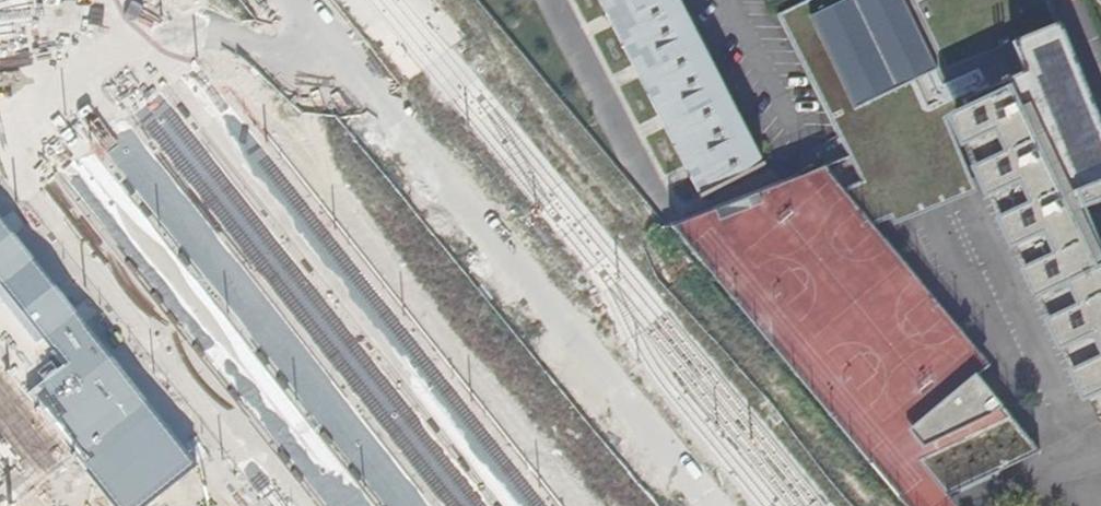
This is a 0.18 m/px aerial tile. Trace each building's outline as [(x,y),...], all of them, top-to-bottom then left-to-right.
[(700,198),(697,200),(698,202),(763,168),(762,166),(760,167),(674,0),(598,0),(700,198)] [(1039,451),(858,232),(964,191),(953,162),(963,157),(949,120),(960,115),(1100,417),(1100,138),(1045,0),(814,0),(777,17),(839,141),(824,148),(832,165),(674,227),(898,497),(909,488),(923,505),(1039,451)] [(777,17),(814,0),(789,0),(773,7),(777,17)] [(117,505),(144,505),(196,464),(0,221),(0,283),(65,364),(28,394),(75,454),(117,505)] [(75,454),(28,394),(0,359),(0,505),(9,505),(75,454)]
